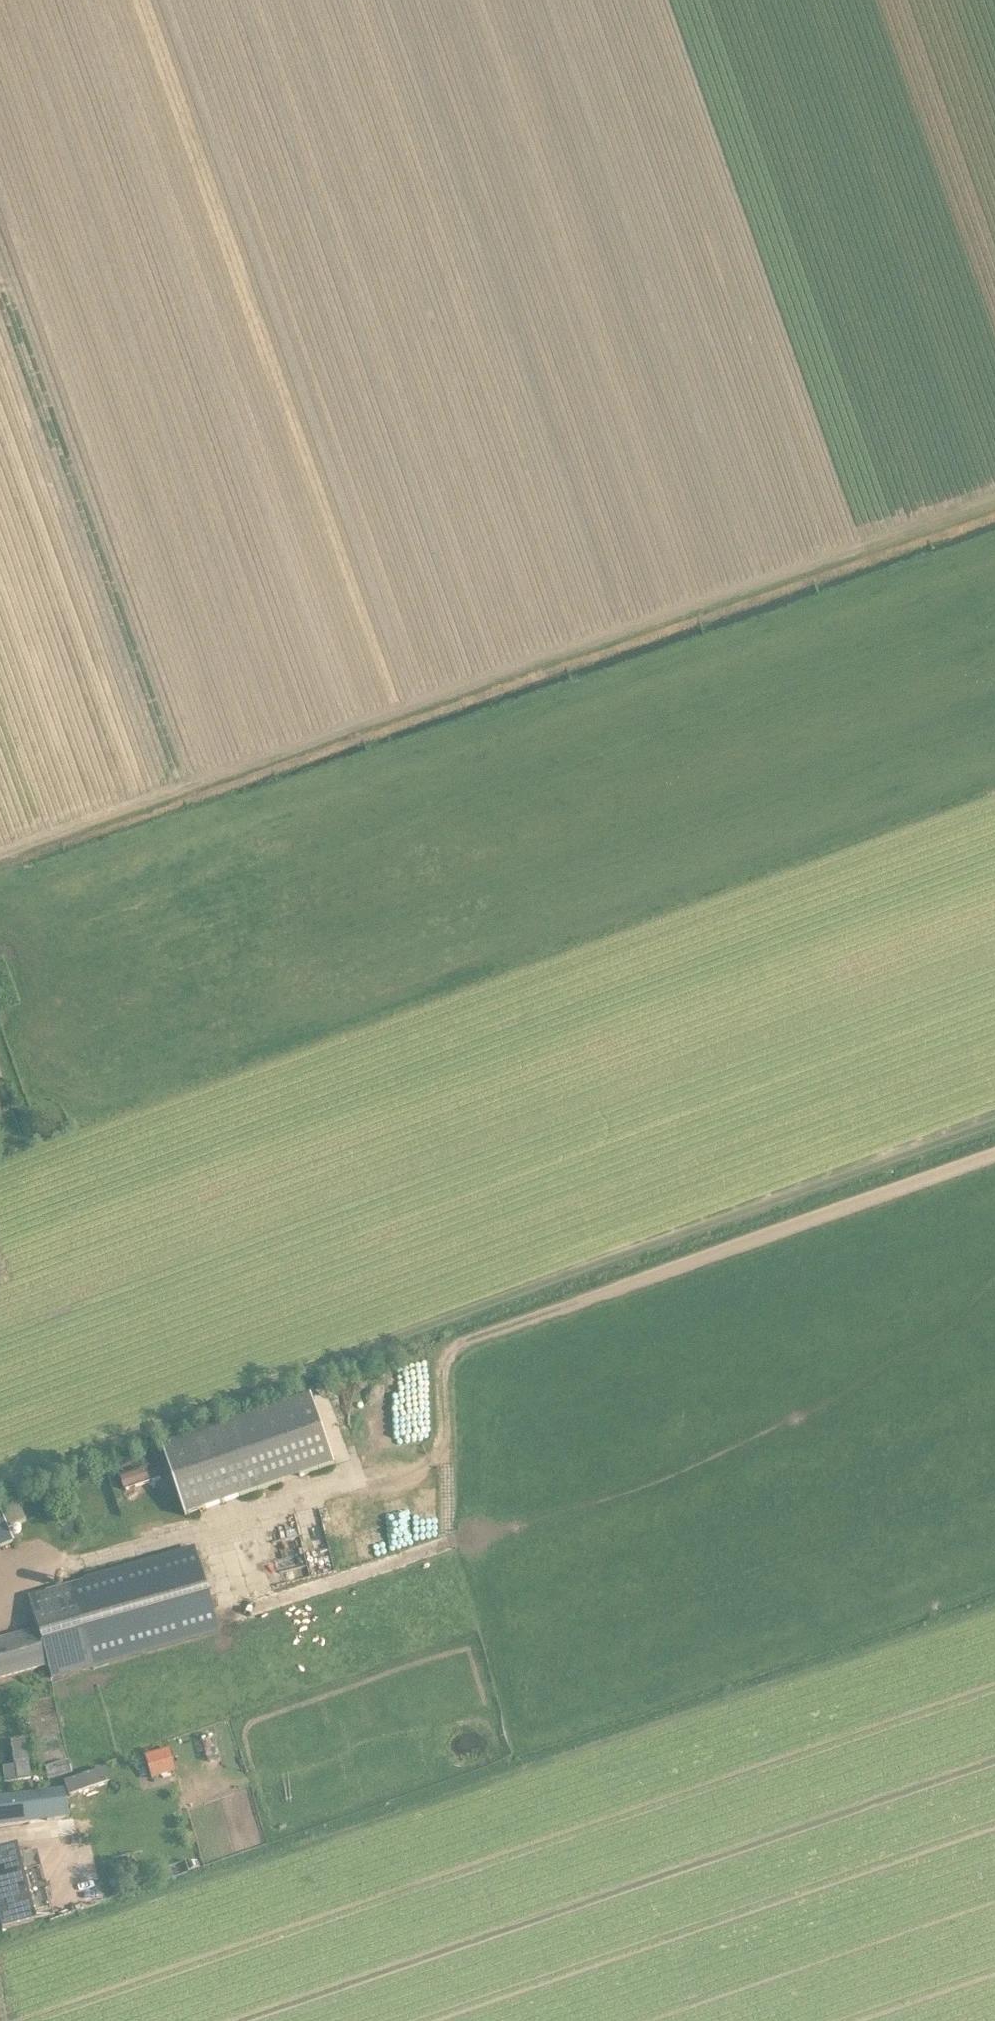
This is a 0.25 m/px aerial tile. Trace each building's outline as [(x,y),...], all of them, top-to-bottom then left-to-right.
[(158,1446),(182,1514),(331,1462),(307,1394),(158,1446)] [(48,1662),(50,1669),(87,1659),(88,1664),(214,1629),(190,1547),(64,1582),(24,1594),(32,1624),(0,1634),(0,1676),(48,1662)] [(163,1747),(139,1754),(146,1778),(170,1771),(163,1747)] [(63,1811),(60,1787),(0,1794),(0,1819),(1,1818),(2,1824),(53,1816),(52,1813),(63,1811)] [(32,1919),(32,1920),(49,1914),(32,1849),(15,1853),(12,1844),(0,1847),(0,1927),(32,1919)]
